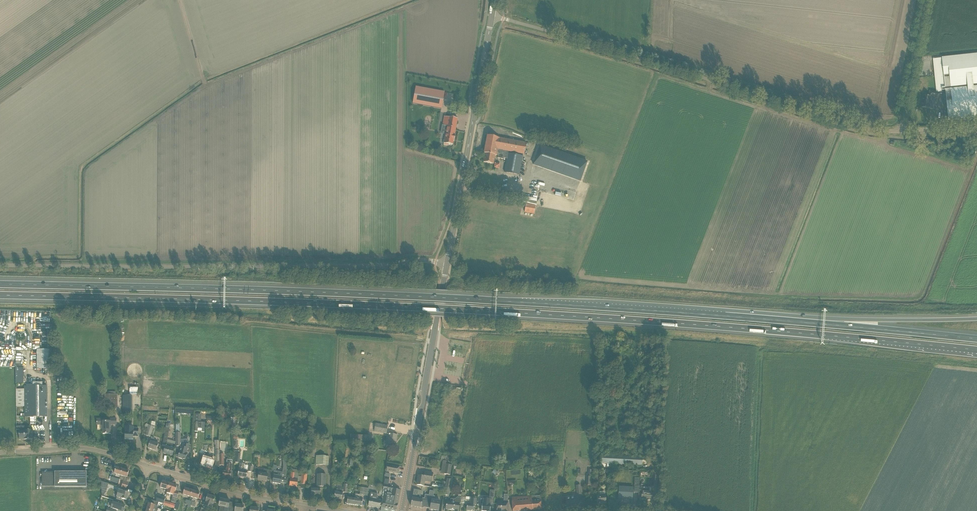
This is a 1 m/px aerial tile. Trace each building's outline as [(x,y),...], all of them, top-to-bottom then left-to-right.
[(921,107),(929,109),(932,97),(938,98),(939,94),(946,93),(948,119),(976,116),(976,54),(933,59),(937,92),(930,91),(929,96),(924,95),(921,107)] [(416,86),(413,102),(442,107),(442,104),(444,92),(416,86)] [(447,126),(444,144),(449,145),(449,144),(453,145),(453,141),(454,141),(455,135),(454,135),(457,119),(444,116),(442,125),(447,126)] [(484,153),(485,153),(493,155),(495,155),(495,154),(498,155),(497,158),(504,159),(504,156),(508,157),(522,159),(525,143),(487,136),(484,153)] [(539,145),(533,164),(580,180),(587,161),(539,145)] [(485,153),(484,162),(493,164),(495,155),(493,155),(485,153)] [(520,175),(522,159),(508,157),(505,172),(520,175)] [(524,212),(536,214),(537,206),(526,204),(524,212)] [(37,353),(37,368),(50,368),(51,353),(37,353)] [(24,386),(24,389),(17,389),(17,406),(24,406),(24,417),(47,417),(47,412),(47,386),(43,386),(39,386),(24,386)] [(106,394),(105,394),(105,407),(117,407),(117,394),(117,391),(106,391),(106,394)] [(124,412),(132,412),(132,395),(123,395),(124,412)] [(115,418),(97,418),(97,424),(102,424),(103,434),(110,433),(110,424),(115,423),(115,418)] [(201,428),(201,432),(204,432),(205,422),(196,422),(195,431),(198,431),(198,428),(201,428)] [(638,433),(644,434),(645,425),(624,423),(624,432),(636,433),(638,433)] [(150,437),(154,426),(148,424),(145,435),(150,437)] [(388,426),(376,424),(375,432),(386,434),(388,426)] [(29,426),(16,427),(16,430),(19,430),(19,440),(19,439),(24,439),(24,440),(26,439),(28,439),(32,439),(32,430),(29,430),(29,426)] [(138,430),(138,429),(133,429),(133,427),(125,427),(125,439),(133,439),(133,434),(138,434),(137,435),(138,435),(138,430)] [(387,445),(390,446),(395,447),(397,435),(389,434),(388,437),(387,437),(387,441),(388,441),(387,445)] [(148,448),(156,451),(158,446),(159,444),(154,442),(153,442),(154,438),(151,437),(149,443),(148,448)] [(174,444),(170,443),(167,442),(164,453),(172,455),(174,449),(173,449),(174,444)] [(185,459),(187,455),(187,453),(189,445),(182,443),(180,451),(179,453),(178,457),(185,459)] [(212,468),(214,463),(215,461),(210,460),(212,455),(209,454),(207,459),(206,461),(205,466),(212,468)] [(602,454),(601,463),(642,465),(643,457),(640,456),(638,456),(624,456),(621,455),(608,455),(605,455),(602,454)] [(325,456),(316,456),(315,465),(325,465),(325,456)] [(227,460),(227,464),(226,464),(225,471),(223,470),(223,473),(222,478),(230,479),(230,478),(232,478),(232,472),(231,472),(231,471),(232,461),(227,460)] [(247,472),(248,468),(244,467),(244,464),(240,463),(238,476),(246,478),(247,472)] [(386,471),(393,473),(398,473),(399,467),(387,464),(386,471)] [(445,464),(443,474),(450,475),(452,465),(445,464)] [(287,481),(287,476),(282,475),(282,472),(277,471),(275,471),(276,465),(274,465),(272,471),(274,471),(272,479),(273,479),(273,483),(280,484),(281,480),(287,481)] [(120,475),(119,479),(124,480),(122,487),(126,489),(127,486),(128,486),(130,477),(127,476),(129,471),(122,469),(120,475)] [(259,472),(259,475),(258,480),(267,481),(267,478),(270,479),(272,470),(264,469),(263,473),(259,472)] [(54,473),(43,473),(43,486),(54,486),(54,487),(86,487),(86,472),(54,472),(54,473)] [(298,480),(299,474),(296,473),(291,472),(289,486),(297,487),(298,480)] [(431,482),(433,473),(424,472),(424,476),(418,476),(417,485),(423,486),(424,481),(431,482)] [(311,488),(311,491),(311,496),(320,496),(320,487),(325,487),(326,474),(317,474),(317,488),(311,488)] [(160,487),(165,489),(168,490),(170,483),(162,481),(160,487)] [(177,485),(170,483),(168,490),(167,493),(173,495),(171,501),(176,502),(176,500),(178,494),(179,492),(176,491),(177,485)] [(335,492),(335,493),(334,498),(342,500),(342,495),(343,492),(347,493),(348,485),(344,484),(343,490),(336,489),(335,492)] [(639,486),(638,497),(641,498),(647,499),(647,500),(650,500),(650,499),(651,499),(651,496),(652,496),(653,493),(648,492),(649,487),(641,486),(642,486),(639,485),(639,486)] [(633,487),(619,486),(618,498),(632,499),(633,487)] [(355,498),(354,505),(362,506),(363,501),(364,494),(367,494),(368,488),(361,487),(360,494),(356,494),(355,494),(355,498)] [(380,510),(395,510),(396,510),(400,490),(389,488),(383,487),(382,497),(383,497),(382,501),(382,502),(381,507),(380,510)] [(190,496),(192,490),(185,488),(183,494),(190,496)] [(417,499),(418,490),(413,489),(411,506),(421,508),(423,508),(424,503),(427,503),(429,495),(425,495),(424,498),(422,498),(422,500),(417,499)] [(128,496),(129,493),(119,490),(117,497),(117,499),(121,501),(122,498),(126,500),(127,499),(128,499),(129,496),(128,496)] [(192,490),(190,496),(198,499),(200,492),(192,490)] [(429,490),(429,495),(427,503),(431,504),(430,509),(438,510),(440,501),(434,500),(435,496),(433,496),(434,491),(429,490)] [(377,494),(371,492),(368,506),(380,508),(381,500),(378,500),(378,498),(376,498),(377,494)] [(606,503),(605,498),(605,495),(600,495),(599,492),(596,492),(597,504),(606,503)] [(215,502),(214,500),(215,497),(211,496),(212,495),(209,494),(209,495),(207,494),(205,501),(205,503),(203,504),(205,508),(208,507),(211,508),(213,504),(213,503),(215,502)] [(496,510),(503,510),(506,510),(509,510),(508,501),(507,494),(504,494),(504,504),(497,503),(496,510)] [(157,495),(156,501),(157,502),(158,502),(163,504),(165,498),(157,495)] [(528,510),(527,496),(512,498),(513,510),(518,510),(528,510)] [(541,509),(541,504),(540,500),(532,501),(531,496),(527,496),(528,510),(541,509)] [(459,505),(459,503),(460,503),(461,497),(458,497),(457,497),(455,499),(454,503),(446,502),(446,503),(446,509),(454,510),(454,509),(459,510),(459,505)] [(474,510),(474,505),(476,505),(476,500),(471,499),(471,500),(466,499),(466,497),(462,497),(461,504),(467,504),(466,510),(474,510)] [(482,504),(481,510),(490,510),(490,505),(493,505),(494,497),(494,498),(491,498),(491,499),(480,499),(480,504),(482,504)] [(566,500),(566,502),(567,507),(578,506),(577,498),(573,498),(573,499),(566,500)] [(219,506),(220,506),(219,510),(232,510),(232,509),(230,508),(228,507),(229,501),(220,499),(219,504),(219,506)] [(114,500),(111,508),(118,510),(121,510),(123,510),(124,510),(125,508),(124,508),(125,505),(121,504),(121,502),(114,500)] [(157,502),(156,501),(152,500),(151,504),(149,503),(147,510),(151,510),(162,510),(162,509),(158,508),(154,507),(155,505),(157,506),(158,502),(157,502)]
